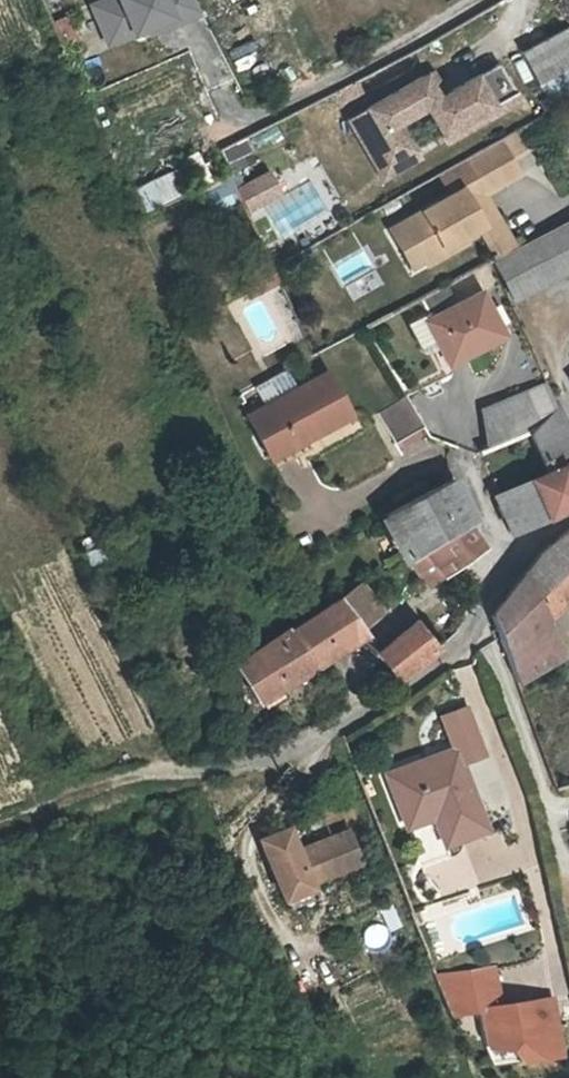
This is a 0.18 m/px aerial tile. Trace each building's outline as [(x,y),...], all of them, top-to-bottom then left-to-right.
[(91,5),(108,48),(201,12),(196,0),(104,0),(91,5)] [(57,42),(75,38),(71,16),(52,20),(57,42)] [(568,97),(568,43),(561,27),(519,50),(549,108),(568,97)] [(428,71),(345,118),(382,182),(419,160),(400,126),(426,110),(447,145),(521,103),(515,92),(499,102),(481,69),(440,92),(428,71)] [(516,127),(494,139),(505,158),(527,146),(516,127)] [(218,151),(230,176),(258,162),(245,137),(218,151)] [(384,229),(395,249),(407,242),(417,260),(420,265),(443,252),(439,247),(462,235),(479,225),(467,203),(484,194),(515,176),(505,158),(494,139),(460,158),(472,180),(384,229)] [(197,183),(210,176),(196,152),(184,158),(197,183)] [(269,171),(235,186),(246,212),(281,196),(269,171)] [(176,174),(133,183),(138,209),(182,200),(176,174)] [(227,183),(205,192),(213,212),(235,203),(227,183)] [(511,244),(484,194),(467,203),(479,225),(492,248),(494,247),(497,252),(511,244)] [(511,244),(497,252),(492,254),(513,296),(568,268),(568,213),(511,244)] [(465,240),(462,235),(439,247),(443,252),(465,240)] [(405,267),(417,260),(407,242),(395,249),(405,267)] [(485,302),(479,289),(424,318),(443,356),(464,344),(466,348),(500,330),(493,317),(501,312),(494,297),(485,302)] [(272,452),(348,410),(326,368),(298,384),(287,365),(255,383),(266,402),(249,411),(272,452)] [(554,408),(555,407),(543,382),(479,410),(482,451),(487,449),(519,432),(540,421),(554,408)] [(392,439),(423,421),(404,391),(374,409),(392,439)] [(528,475),(544,515),(568,502),(568,434),(554,408),(540,421),(519,432),(543,468),(528,475)] [(410,558),(430,544),(464,523),(472,518),(449,475),(448,474),(391,506),(383,510),(407,553),(410,558)] [(508,533),(544,515),(528,475),(493,496),(508,533)] [(479,547),(464,523),(430,544),(445,570),(460,559),(479,547)] [(537,622),(568,596),(568,525),(538,550),(490,616),(502,649),(537,622)] [(360,582),(339,595),(358,624),(377,611),(360,582)] [(362,632),(358,624),(339,595),(317,608),(236,658),(256,699),(362,632)] [(394,679),(434,647),(414,620),(375,651),(394,679)] [(556,657),(537,622),(502,649),(514,682),(556,657)] [(432,842),(475,830),(456,762),(479,755),(465,707),(442,714),(452,750),(453,754),(422,763),(421,759),(380,770),(391,808),(395,821),(424,814),(432,842)] [(422,763),(453,754),(452,750),(421,759),(422,763)] [(343,827),(263,858),(281,905),(311,893),(305,878),(356,859),(343,827)] [(552,1054),(545,998),(493,1004),(488,966),(466,969),(430,973),(433,982),(445,1012),(471,1009),(475,1040),(477,1044),(509,1040),(511,1059),(552,1054)] [(509,1040),(477,1044),(484,1063),(511,1059),(509,1040)]
